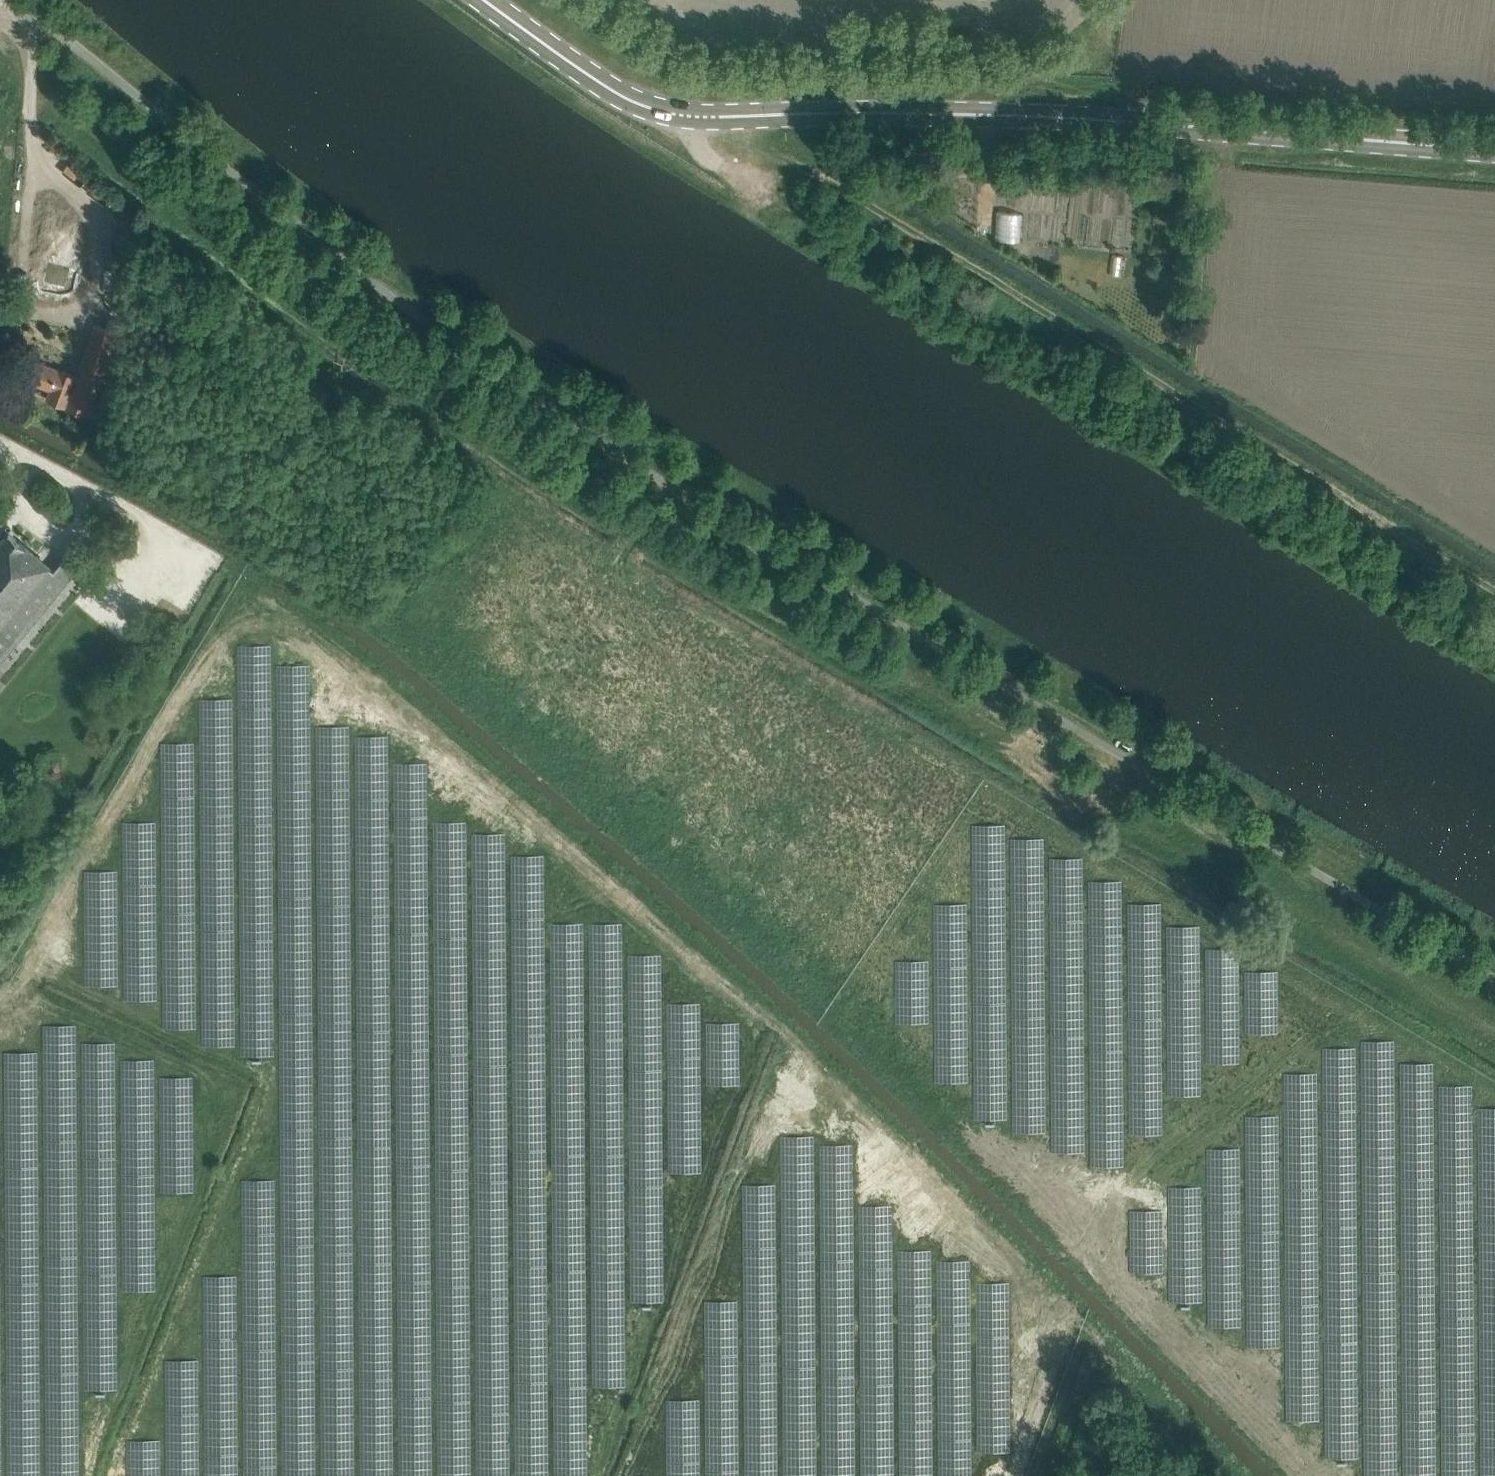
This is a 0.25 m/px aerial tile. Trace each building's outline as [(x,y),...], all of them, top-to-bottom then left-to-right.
[(996,240),(1022,241),(1023,211),(998,210),(996,240)] [(1112,255),(1111,275),(1123,276),(1124,256),(1112,255)] [(94,398),(113,346),(110,345),(115,330),(97,323),(77,376),(29,358),(22,378),(51,389),(47,398),(101,418),(107,403),(94,398)] [(9,388),(4,399),(15,404),(20,393),(9,388)] [(77,568),(65,558),(55,570),(9,533),(0,544),(0,663),(77,568)]
